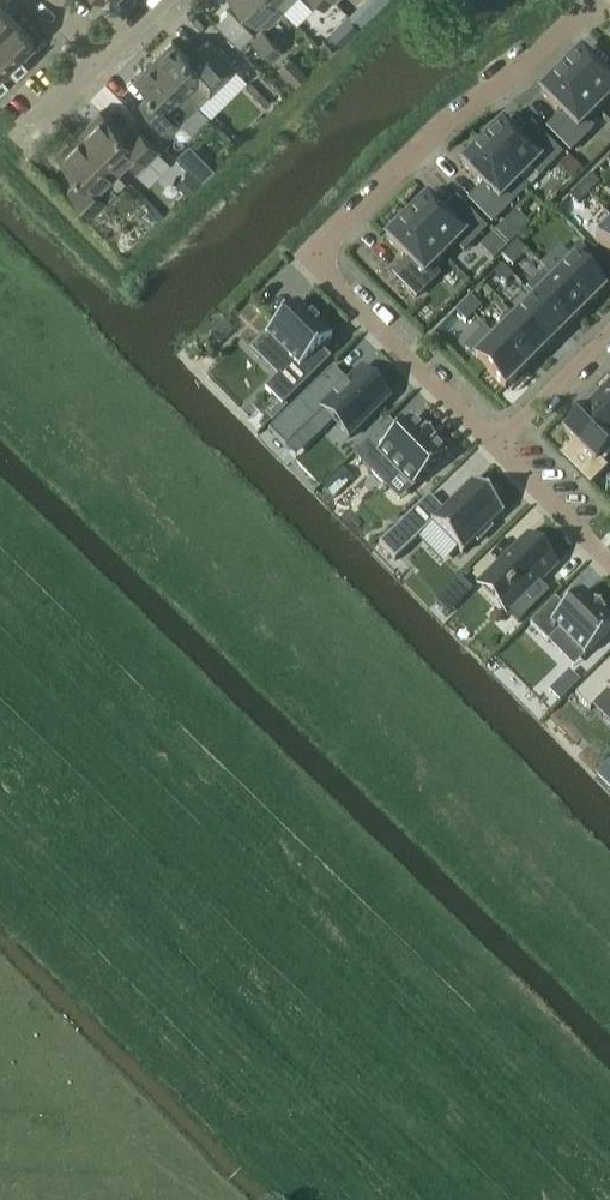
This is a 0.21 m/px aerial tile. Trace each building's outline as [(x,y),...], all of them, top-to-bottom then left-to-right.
[(276,0),(240,0),(257,17),(263,24),(269,24),(283,10),(283,9),(284,8),(276,0)] [(324,10),(334,0),(314,0),(324,10)] [(16,18),(0,1),(0,34),(16,18)] [(242,44),(256,30),(233,6),(219,20),(242,44)] [(5,90),(29,67),(18,56),(36,38),(16,18),(0,34),(0,94),(5,90)] [(273,62),(284,50),(262,29),(251,41),(273,62)] [(174,39),(155,58),(200,103),(236,68),(238,67),(214,42),(210,38),(200,47),(207,53),(197,63),(191,56),(174,39)] [(560,75),(597,112),(609,100),(609,68),(601,77),(580,55),(560,75)] [(140,102),(150,111),(171,132),(200,103),(155,58),(137,77),(151,91),(140,102)] [(584,125),(597,112),(560,75),(539,95),(560,118),(547,131),(569,153),(591,131),(584,125)] [(93,125),(83,134),(118,170),(128,160),(136,168),(158,147),(135,123),(125,133),(103,111),(91,123),(93,125)] [(481,146),(520,183),(531,171),(538,177),(559,156),(537,134),(524,148),(502,126),(481,146)] [(107,180),(118,170),(83,134),(73,144),(71,142),(60,153),(83,176),(71,187),(94,212),(117,190),(107,180)] [(520,183),(481,146),(461,167),(484,189),(470,203),(492,224),(526,190),(526,189),(520,183)] [(592,177),(581,188),(589,197),(600,186),(592,177)] [(589,197),(581,188),(569,199),(578,208),(589,197)] [(407,221),(444,258),(457,246),(463,252),(485,231),(463,209),(449,222),(427,200),(407,221)] [(444,258),(407,221),(406,222),(403,220),(394,229),(396,232),(387,241),(408,263),(395,276),(417,299),(438,277),(432,271),(444,258)] [(506,225),(497,233),(509,245),(517,236),(506,225)] [(596,242),(609,257),(609,228),(596,242)] [(502,258),(506,262),(512,269),(527,254),(516,243),(502,258)] [(585,313),(585,312),(605,293),(589,276),(599,266),(579,246),(567,257),(569,259),(550,278),(554,282),(585,313)] [(512,278),(502,267),(494,275),(504,285),(512,278)] [(554,282),(535,301),(565,332),(585,313),(554,282)] [(565,332),(535,301),(531,297),(511,316),(546,351),(565,332)] [(463,306),(473,317),(474,317),(480,309),(470,299),(463,306)] [(298,305),(266,338),(293,364),(265,391),(276,402),(283,409),(285,407),(331,361),(321,351),(332,339),(331,338),(330,339),(318,327),(319,326),(318,325),(317,326),(314,324),(311,321),(313,319),(312,318),(310,319),(298,307),(299,306),(298,305)] [(473,317),(463,306),(456,312),(467,323),(473,317)] [(496,340),(526,370),(545,352),(546,351),(511,316),(511,317),(492,335),(496,340)] [(496,340),(495,341),(475,360),(505,391),(525,372),(526,370),(496,340)] [(333,369),(268,433),(287,451),(324,415),(349,440),(390,400),(387,397),(389,394),(376,381),(374,384),(361,371),(347,384),(333,369)] [(609,440),(609,400),(605,395),(585,415),(609,440)] [(285,407),(283,409),(276,402),(264,414),(273,423),(287,409),(285,407)] [(609,451),(609,440),(585,415),(564,435),(575,445),(562,458),(589,486),(604,471),(597,464),(609,451)] [(355,456),(387,490),(399,478),(412,491),(446,457),(433,443),(434,442),(426,434),(425,435),(411,421),(399,434),(388,423),(355,456)] [(428,498),(379,547),(395,564),(433,526),(462,556),(463,555),(463,554),(478,539),(481,541),(492,530),(489,528),(502,515),(502,516),(503,515),(472,483),(471,484),(472,485),(443,513),(428,498)] [(493,574),(481,586),(498,603),(507,595),(509,597),(513,593),(520,601),(555,567),(528,539),(518,549),(517,548),(514,551),(515,552),(495,571),(492,573),(493,574)] [(460,580),(450,590),(461,602),(472,592),(460,580)] [(609,635),(609,619),(606,615),(607,615),(596,604),(584,593),(568,609),(558,599),(532,624),(550,643),(561,632),(587,658),(609,635)] [(578,696),(592,711),(609,694),(609,664),(578,696)] [(570,673),(562,682),(571,691),(579,683),(570,673)]
